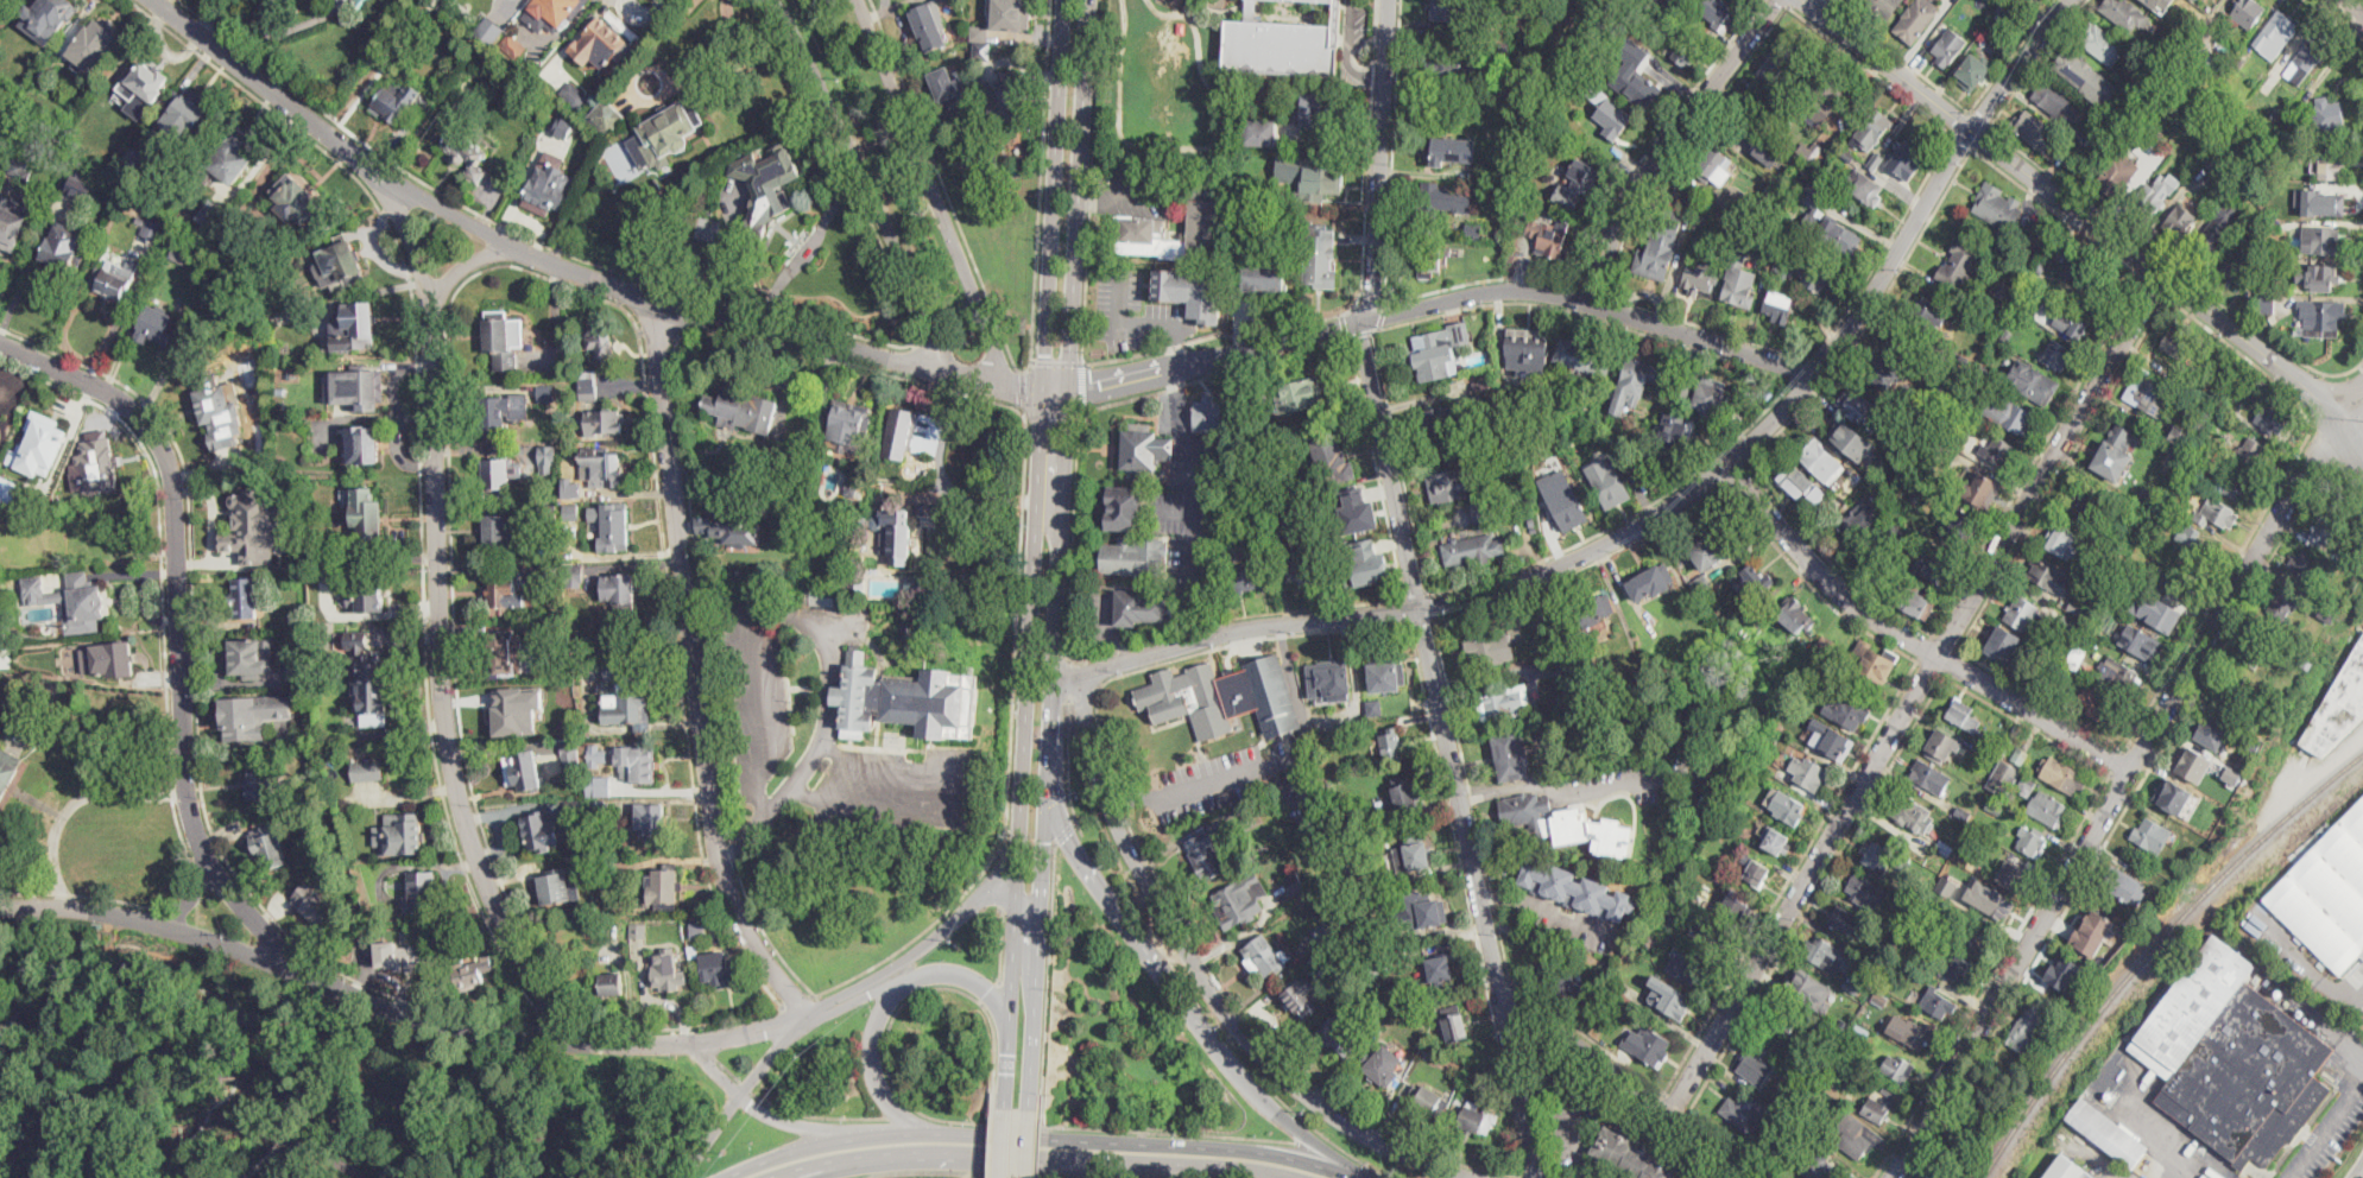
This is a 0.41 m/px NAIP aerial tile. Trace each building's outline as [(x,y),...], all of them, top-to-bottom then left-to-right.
[(36,5),(40,0),(77,0),(75,2),(82,7),(71,21),(70,21),(68,19),(51,40),(32,26),(43,13),(34,6),(36,5)] [(354,1),(355,0),(378,0),(365,14),(352,4),(354,1)] [(529,8),(536,0),(585,0),(561,27),(546,15),(543,20),(529,8)] [(993,27),(995,0),(1032,0),(1030,30),(993,27)] [(1246,14),(1257,15),(1257,0),(1247,0),(1246,14)] [(1429,20),(1431,0),(1480,0),(1479,18),(1472,17),(1472,24),(1429,20)] [(1699,11),(1707,0),(1722,0),(1740,13),(1725,36),(1712,26),(1714,21),(1699,11)] [(1871,7),(1862,0),(1905,0),(1891,18),(1890,20),(1889,19),(1883,14),(1879,19),(1875,14),(1872,13),(1869,10),(1871,7)] [(1894,31),(1918,0),(1928,0),(1942,11),(1914,46),(1894,31)] [(1997,12),(2006,0),(2008,0),(2021,10),(2011,21),(1997,12)] [(2099,8),(2105,0),(2127,0),(2152,20),(2144,30),(2137,25),(2131,33),(2099,8)] [(2155,8),(2143,0),(2161,0),(2155,8)] [(2222,18),(2235,0),(2256,0),(2267,8),(2250,30),(2241,23),(2236,30),(2222,18)] [(937,1),(944,20),(940,21),(948,46),(928,55),(923,40),(922,37),(918,39),(909,14),(915,12),(914,10),(927,5),(928,5),(937,1)] [(2280,7),(2251,44),(2273,61),(2300,24),(2280,7)] [(1694,18),(1689,25),(1683,21),(1689,14),(1694,18)] [(124,30),(113,44),(115,46),(99,68),(97,66),(93,74),(68,56),(95,20),(99,23),(105,15),(124,30)] [(493,45),(474,31),(486,15),(505,31),(493,45)] [(630,42),(614,61),(599,46),(590,56),(579,45),(587,37),(585,34),(601,17),(630,42)] [(1332,24),(1329,46),(1337,46),(1335,74),(1222,68),(1225,19),(1332,24)] [(1544,38),(1533,37),(1533,26),(1539,20),(1552,20),(1552,31),(1544,38)] [(2122,55),(2114,66),(2078,40),(2092,21),(2123,45),(2118,51),(2122,55)] [(1687,27),(1682,32),(1678,28),(1682,23),(1687,27)] [(988,27),(987,43),(971,42),(971,27),(988,27)] [(1967,43),(1946,70),(1935,62),(1939,57),(1932,51),(1951,28),(1967,43)] [(1511,31),(1510,40),(1493,39),(1495,30),(1511,31)] [(529,49),(517,62),(499,46),(511,33),(529,49)] [(1800,62),(1778,90),(1757,75),(1770,58),(1767,56),(1783,33),(1801,46),(1793,57),(1800,62)] [(1705,49),(1692,64),(1687,61),(1683,66),(1672,57),(1689,36),(1705,49)] [(2314,36),(2325,43),(2323,46),(2329,51),(2318,65),(2317,64),(2300,87),(2285,75),(2301,52),(2300,51),(2310,38),(2312,39),(2314,36)] [(992,45),(991,61),(973,59),(974,44),(992,45)] [(2099,103),(2052,66),(2066,48),(2102,75),(2100,77),(2106,82),(2102,88),(2108,91),(2099,103)] [(1470,55),(1470,61),(1476,62),(1474,78),(1468,77),(1468,83),(1433,81),(1434,75),(1426,75),(1427,58),(1435,59),(1435,52),(1470,55)] [(1982,59),(1984,56),(1994,63),(1972,91),(1954,78),(1973,53),(1982,59)] [(150,55),(168,68),(170,65),(176,70),(164,87),(165,88),(156,101),(144,91),(137,100),(120,87),(126,78),(129,81),(150,55)] [(2178,63),(2174,68),(2167,63),(2171,58),(2178,63)] [(2245,64),(2241,69),(2235,63),(2239,58),(2245,64)] [(1647,110),(1611,83),(1628,62),(1662,89),(1647,110)] [(948,66),(955,86),(962,82),(966,93),(960,95),(966,108),(947,116),(929,75),(948,66)] [(2192,71),(2185,80),(2179,74),(2186,66),(2192,71)] [(1016,81),(1023,81),(1021,121),(993,120),(994,81),(1000,81),(1000,71),(1017,72),(1016,81)] [(1850,86),(1840,100),(1836,96),(1832,102),(1837,106),(1824,126),(1818,121),(1814,126),(1806,120),(1808,115),(1802,110),(1830,71),(1850,86)] [(1666,88),(1653,78),(1657,72),(1670,81),(1666,88)] [(2280,82),(2268,96),(2261,90),(2272,76),(2280,82)] [(391,78),(405,88),(409,82),(423,93),(413,106),(412,104),(396,126),(385,116),(383,119),(371,110),(372,108),(371,107),(391,78)] [(590,96),(579,110),(561,95),(573,81),(590,96)] [(2081,108),(2075,118),(2064,109),(2058,118),(2033,99),(2047,81),(2081,108)] [(2157,89),(2150,99),(2140,90),(2147,81),(2157,89)] [(1615,140),(1604,132),(1607,127),(1593,115),(1600,107),(1584,94),(1592,83),(1634,118),(1615,140)] [(188,95),(190,91),(191,93),(194,90),(213,104),(209,113),(208,114),(213,118),(198,139),(190,133),(184,141),(163,126),(169,119),(165,118),(176,104),(170,99),(178,87),(188,95)] [(1300,133),(1325,134),(1326,93),(1301,93),(1300,133)] [(2141,114),(2125,103),(2131,94),(2147,104),(2141,114)] [(2329,95),(2330,103),(2342,101),(2346,126),(2318,132),(2313,106),(2317,104),(2315,97),(2329,95)] [(608,138),(588,120),(607,99),(626,116),(608,138)] [(688,137),(690,141),(689,147),(681,153),(675,152),(664,158),(656,144),(651,146),(646,139),(643,140),(637,129),(691,99),(706,122),(699,126),(701,129),(688,137)] [(2281,110),(2276,119),(2268,114),(2274,106),(2281,110)] [(1345,137),(1308,134),(1309,118),(1319,119),(1320,107),(1347,109),(1345,137)] [(1768,116),(1761,125),(1751,118),(1758,108),(1768,116)] [(2061,135),(2046,154),(2014,129),(2028,110),(2061,135)] [(1894,121),(1868,151),(1852,138),(1874,113),(1878,118),(1883,112),(1894,121)] [(570,140),(554,132),(562,115),(579,124),(570,140)] [(1277,146),(1245,146),(1245,121),(1278,121),(1277,146)] [(241,125),(261,141),(251,154),(257,159),(234,186),(221,177),(214,185),(209,182),(208,184),(194,172),(209,153),(215,157),(234,132),(235,133),(241,125)] [(2089,135),(2084,144),(2070,134),(2075,127),(2089,135)] [(480,166),(486,170),(478,184),(466,177),(473,164),(466,159),(463,164),(456,165),(450,162),(449,158),(451,153),(441,146),(453,128),(489,151),(480,166)] [(1787,153),(1773,171),(1754,156),(1748,152),(1762,133),(1787,153)] [(1465,162),(1446,162),(1446,166),(1432,166),(1432,159),(1426,159),(1426,139),(1465,140),(1465,162)] [(1908,183),(1887,167),(1908,139),(1929,156),(1908,183)] [(1824,148),(1813,164),(1796,152),(1803,142),(1812,148),(1817,142),(1824,148)] [(136,168),(145,155),(132,145),(122,159),(136,168)] [(1724,185),(1712,178),(1707,183),(1693,173),(1713,146),(1733,160),(1727,170),(1732,173),(1724,185)] [(548,147),(520,203),(548,216),(552,205),(561,210),(575,177),(566,171),(567,169),(561,166),(566,157),(548,147)] [(1851,162),(1840,154),(1845,147),(1856,154),(1851,162)] [(765,190),(777,184),(781,192),(785,190),(794,205),(788,209),(790,211),(769,222),(764,245),(745,241),(753,197),(757,198),(758,196),(750,179),(729,176),(732,165),(760,151),(766,162),(760,165),(765,175),(759,178),(765,190)] [(1875,172),(1868,166),(1877,152),(1885,158),(1875,172)] [(32,156),(30,162),(23,159),(26,153),(32,156)] [(2220,158),(2212,171),(2204,165),(2212,153),(2220,158)] [(2346,166),(2343,166),(2343,177),(2339,176),(2339,180),(2320,179),(2320,154),(2346,154),(2346,166)] [(32,171),(29,180),(8,172),(15,157),(30,163),(27,169),(32,171)] [(1587,197),(1571,188),(1575,178),(1568,175),(1577,157),(1601,170),(1587,197)] [(2130,183),(2121,196),(2116,192),(2112,197),(2102,189),(2105,184),(2098,179),(2115,158),(2130,169),(2128,171),(2131,173),(2127,180),(2130,183)] [(1341,194),(1303,192),(1304,178),(1300,178),(1301,166),(1344,170),(1341,194)] [(1515,167),(1514,176),(1503,175),(1504,166),(1515,167)] [(1876,209),(1844,184),(1857,167),(1884,188),(1879,195),(1884,198),(1876,209)] [(81,190),(75,204),(61,198),(70,172),(80,176),(75,188),(81,190)] [(1215,182),(1214,202),(1222,202),(1220,262),(1161,259),(1161,255),(1114,253),(1116,215),(1135,216),(1135,218),(1163,221),(1162,240),(1186,241),(1188,196),(1182,196),(1182,185),(1187,186),(1188,173),(1201,175),(1200,182),(1215,182)] [(333,213),(311,234),(274,197),(296,176),(333,213)] [(1259,182),(1258,204),(1239,203),(1240,180),(1259,182)] [(1817,206),(1824,186),(1809,180),(1801,200),(1817,206)] [(2002,195),(2011,200),(2014,196),(2023,201),(2020,208),(2024,210),(2010,234),(1970,211),(1988,180),(2004,191),(2002,195)] [(1514,188),(1509,192),(1503,186),(1506,182),(1514,188)] [(1828,186),(1825,192),(1818,189),(1822,182),(1828,186)] [(1464,188),(1462,215),(1455,214),(1455,210),(1439,210),(1439,230),(1421,229),(1422,220),(1421,220),(1421,209),(1419,209),(1419,191),(1423,192),(1423,183),(1440,183),(1440,186),(1464,188)] [(2165,202),(2148,223),(2136,214),(2140,209),(2133,203),(2148,183),(2162,194),(2159,197),(2165,202)] [(1755,197),(1738,221),(1723,210),(1739,186),(1755,197)] [(2295,188),(2295,205),(2302,205),(2302,215),(2317,215),(2317,213),(2346,215),(2346,194),(2321,194),(2321,189),(2295,188)] [(1534,191),(1531,200),(1525,197),(1529,189),(1534,191)] [(1699,198),(1694,214),(1680,209),(1685,194),(1699,198)] [(17,253),(0,247),(0,213),(6,198),(33,209),(17,253)] [(2212,249),(2246,211),(2232,198),(2197,235),(2212,249)] [(228,211),(214,230),(197,217),(211,200),(228,211)] [(2193,229),(2180,246),(2166,234),(2168,232),(2162,227),(2180,203),(2198,217),(2190,228),(2193,229)] [(1710,209),(1707,223),(1699,222),(1702,208),(1710,209)] [(1543,222),(1556,224),(1558,221),(1569,223),(1563,248),(1569,249),(1566,260),(1536,252),(1542,228),(1533,226),(1536,211),(1544,214),(1543,222)] [(694,237),(715,243),(722,220),(700,214),(694,237)] [(138,216),(147,218),(165,224),(159,242),(140,235),(143,227),(135,223),(138,216)] [(2062,226),(2054,240),(2039,230),(2048,216),(2062,226)] [(1853,258),(1817,238),(1827,217),(1864,238),(1853,258)] [(2283,222),(2283,233),(2268,233),(2268,221),(2283,222)] [(1681,228),(1666,281),(1632,272),(1639,248),(1649,251),(1657,222),(1681,228)] [(1782,228),(1777,241),(1764,236),(1769,222),(1782,228)] [(1481,227),(1481,236),(1466,235),(1467,226),(1481,227)] [(2337,255),(2301,252),(2304,226),(2339,229),(2337,255)] [(1335,260),(1338,261),(1337,289),(1315,287),(1315,285),(1304,284),(1306,245),(1319,246),(1319,229),(1337,229),(1335,260)] [(75,273),(59,267),(58,272),(49,267),(51,264),(42,260),(53,230),(86,243),(75,273)] [(346,241),(358,236),(372,265),(365,267),(368,276),(364,278),(362,273),(342,283),(337,271),(328,276),(318,253),(333,247),(329,240),(343,234),(346,241)] [(1977,266),(1970,279),(1965,277),(1958,290),(1935,277),(1942,264),(1947,267),(1954,253),(1951,251),(1959,238),(1982,251),(1973,265),(1977,266)] [(191,248),(184,265),(169,258),(175,242),(191,248)] [(1838,278),(1831,287),(1826,285),(1821,291),(1803,279),(1809,268),(1794,259),(1803,245),(1819,254),(1817,258),(1837,271),(1834,276),(1838,278)] [(1448,255),(1448,264),(1441,264),(1441,272),(1435,272),(1435,279),(1419,279),(1419,248),(1442,249),(1442,255),(1448,255)] [(1761,284),(1759,289),(1755,287),(1754,292),(1758,294),(1754,311),(1723,302),(1729,280),(1726,279),(1729,268),(1727,268),(1733,251),(1748,255),(1743,270),(1758,274),(1756,283),(1761,284)] [(2103,303),(2061,274),(2074,255),(2116,284),(2103,303)] [(1710,292),(1700,289),(1699,292),(1681,287),(1688,264),(1705,268),(1708,258),(1719,261),(1710,292)] [(2232,281),(2244,269),(2232,258),(2221,270),(2232,281)] [(109,259),(126,266),(129,259),(141,264),(129,292),(127,291),(122,302),(113,298),(112,302),(103,298),(105,293),(94,289),(94,287),(89,285),(97,266),(105,268),(109,259)] [(2281,260),(2281,270),(2266,268),(2267,259),(2281,260)] [(1283,290),(1276,290),(1276,296),(1243,294),(1245,260),(1285,262),(1283,290)] [(1783,281),(1775,270),(1787,260),(1795,272),(1783,281)] [(2042,276),(2036,272),(2042,261),(2049,265),(2042,276)] [(2338,266),(2338,276),(2342,276),(2340,284),(2333,284),(2333,291),(2313,291),(2313,284),(2302,283),(2302,272),(2311,272),(2311,265),(2338,266)] [(1224,274),(1220,325),(1195,324),(1195,318),(1187,317),(1188,302),(1154,299),(1156,270),(1224,274)] [(2011,287),(2004,300),(1990,292),(1998,279),(2011,287)] [(1789,327),(1773,322),(1775,315),(1764,312),(1770,291),(1796,298),(1789,327)] [(2276,294),(2275,315),(2256,314),(2256,293),(2276,294)] [(2342,317),(2339,317),(2338,337),(2298,336),(2298,294),(2317,294),(2315,302),(2342,303),(2342,317)] [(1941,329),(1938,327),(1933,336),(1909,321),(1923,296),(1940,306),(1938,310),(1948,317),(1941,329)] [(147,302),(133,336),(146,343),(150,335),(170,344),(176,332),(169,330),(175,315),(147,302)] [(377,340),(368,340),(369,349),(334,352),(333,336),(354,335),(353,329),(345,329),(343,309),(352,308),(352,303),(374,302),(377,340)] [(2093,316),(2080,340),(2053,325),(2062,309),(2065,310),(2068,302),(2093,316)] [(321,323),(303,327),(299,310),(316,306),(321,323)] [(508,311),(508,317),(513,317),(513,321),(524,319),(525,346),(518,347),(519,369),(494,370),(494,352),(488,352),(487,312),(508,311)] [(1029,334),(1015,334),(1016,316),(1029,317),(1029,334)] [(1453,376),(1423,384),(1413,337),(1448,329),(1447,325),(1467,321),(1472,344),(1453,349),(1455,360),(1449,362),(1453,376)] [(2176,321),(2182,324),(2184,321),(2192,325),(2184,340),(2193,344),(2186,357),(2181,355),(2180,359),(2161,348),(2176,321)] [(619,354),(594,359),(590,335),(598,334),(596,327),(614,323),(619,354)] [(1550,331),(1549,365),(1506,363),(1509,329),(1550,331)] [(2015,335),(2008,344),(2001,340),(2008,329),(2015,335)] [(1599,352),(1600,349),(1616,354),(1609,378),(1555,361),(1562,337),(1578,341),(1577,344),(1599,352)] [(2072,349),(2066,360),(2068,362),(2062,373),(2041,361),(2042,360),(2040,359),(2042,354),(2045,355),(2053,338),(2072,349)] [(1901,355),(1909,361),(1904,368),(1910,372),(1904,381),(1897,378),(1888,391),(1871,380),(1876,373),(1874,370),(1878,365),(1875,362),(1881,354),(1884,356),(1893,344),(1903,352),(1901,355)] [(1971,357),(1967,363),(1958,359),(1961,353),(1971,357)] [(1658,381),(1647,378),(1639,401),(1631,399),(1632,395),(1618,392),(1629,359),(1662,368),(1658,381)] [(2047,407),(2007,382),(2020,359),(2061,384),(2047,407)] [(1992,370),(1988,379),(1977,373),(1982,365),(1992,370)] [(378,392),(379,412),(354,412),(353,404),(333,405),(331,373),(379,370),(379,392),(378,392)] [(598,400),(576,401),(576,370),(598,370),(598,400)] [(1983,379),(1980,385),(1973,381),(1976,375),(1983,379)] [(2152,413),(2130,400),(2144,375),(2166,387),(2152,413)] [(1282,414),(1281,411),(1275,412),(1272,404),(1277,403),(1274,388),(1319,376),(1326,403),(1282,414)] [(1687,406),(1673,401),(1681,376),(1695,381),(1687,406)] [(1491,387),(1476,392),(1473,382),(1489,378),(1491,387)] [(195,391),(202,424),(208,422),(210,430),(208,431),(213,450),(240,443),(236,433),(244,431),(239,414),(242,413),(234,381),(195,391)] [(1732,392),(1724,418),(1711,413),(1710,417),(1700,414),(1701,411),(1692,407),(1701,381),(1732,392)] [(561,401),(541,403),(539,385),(561,385),(561,401)] [(1851,386),(1856,390),(1883,412),(1877,419),(1882,423),(1872,435),(1836,404),(1851,386)] [(746,398),(756,400),(757,395),(779,403),(771,435),(738,426),(737,431),(718,426),(721,416),(702,411),(707,394),(721,399),(724,387),(747,393),(746,398)] [(504,437),(484,437),(484,399),(506,399),(506,394),(529,394),(529,422),(507,422),(507,429),(504,429),(504,437)] [(1222,401),(1222,432),(1195,431),(1195,401),(1205,401),(1205,395),(1214,395),(1213,401),(1222,401)] [(2007,398),(2034,414),(2028,424),(2030,426),(2024,436),(2020,433),(2020,435),(1984,414),(1992,401),(1997,404),(1999,399),(2004,403),(2007,398)] [(1246,417),(1231,422),(1226,406),(1243,401),(1246,417)] [(868,443),(857,441),(858,435),(832,430),(833,418),(824,417),(828,404),(866,412),(865,416),(873,417),(868,443)] [(2267,404),(2280,412),(2281,408),(2292,416),(2279,435),(2275,432),(2272,437),(2262,431),(2264,428),(2255,422),(2267,404)] [(1449,405),(1451,408),(1464,406),(1468,429),(1465,429),(1466,432),(1457,435),(1457,431),(1422,438),(1416,412),(1449,405)] [(69,430),(49,476),(39,471),(37,476),(6,462),(12,448),(15,450),(19,442),(25,444),(31,431),(25,429),(33,407),(61,419),(58,425),(69,430)] [(925,430),(920,454),(895,446),(893,452),(880,449),(886,423),(879,420),(883,407),(909,414),(908,420),(922,424),(921,429),(925,430)] [(1904,418),(1897,426),(1887,417),(1894,408),(1904,418)] [(621,410),(621,414),(627,414),(627,432),(599,432),(599,437),(587,437),(586,411),(621,410)] [(1685,444),(1661,435),(1669,412),(1693,420),(1685,444)] [(1744,416),(1743,420),(1732,417),(1735,412),(1744,416)] [(1883,451),(1874,462),(1865,456),(1860,462),(1828,435),(1844,418),(1883,451)] [(2129,441),(2134,443),(2128,452),(2134,456),(2118,483),(2091,467),(2106,439),(2108,441),(2117,423),(2134,432),(2129,441)] [(1155,426),(1155,437),(1173,438),(1171,462),(1155,461),(1154,480),(1127,477),(1129,470),(1122,469),(1124,431),(1130,431),(1131,424),(1155,426)] [(110,436),(119,486),(83,492),(83,489),(72,490),(69,463),(76,462),(74,455),(81,454),(78,441),(87,439),(86,431),(107,428),(108,436),(110,436)] [(381,463),(350,464),(349,429),(380,428),(381,463)] [(2192,439),(2186,449),(2171,439),(2175,431),(2192,439)] [(2212,438),(2209,443),(2203,438),(2206,433),(2212,438)] [(1338,435),(1341,451),(1345,450),(1348,462),(1353,461),(1358,479),(1322,487),(1312,442),(1338,435)] [(2015,446),(2009,456),(2013,457),(2005,469),(1978,452),(1984,443),(1990,446),(1996,436),(2015,446)] [(2249,437),(2267,446),(2256,467),(2236,455),(2241,445),(2243,446),(2249,437)] [(1822,477),(1802,458),(1803,456),(1801,455),(1817,438),(1839,460),(1822,477)] [(1926,449),(1919,457),(1907,448),(1913,439),(1926,449)] [(556,463),(542,464),(542,448),(556,446),(556,463)] [(624,446),(625,484),(609,484),(609,477),(594,477),(593,467),(581,467),(581,449),(624,446)] [(1278,457),(1271,460),(1268,451),(1276,449),(1278,457)] [(1932,471),(1923,466),(1931,454),(1939,460),(1932,471)] [(510,458),(510,464),(523,463),(523,477),(512,479),(512,487),(501,488),(501,498),(486,498),(485,460),(510,458)] [(1571,463),(1563,468),(1561,463),(1568,458),(1571,463)] [(1605,458),(1610,467),(1615,464),(1632,499),(1607,512),(1585,469),(1605,458)] [(834,488),(819,487),(821,460),(836,461),(834,488)] [(1820,488),(1812,498),(1806,493),(1799,501),(1776,480),(1782,473),(1777,469),(1787,460),(1820,488)] [(1869,475),(1859,484),(1849,474),(1858,464),(1869,475)] [(1473,477),(1480,476),(1483,488),(1471,490),(1472,496),(1433,505),(1427,477),(1471,467),(1473,477)] [(1927,474),(1923,480),(1917,476),(1921,470),(1927,474)] [(1979,474),(1980,473),(1998,482),(1997,483),(2003,486),(1988,511),(1966,499),(1967,498),(1960,494),(1975,470),(1979,474)] [(2226,470),(2244,480),(2248,475),(2257,481),(2260,477),(2269,482),(2267,484),(2273,488),(2269,495),(2256,488),(2254,493),(2250,490),(2242,505),(2216,489),(2226,470)] [(4,499),(11,502),(20,482),(0,474),(0,507),(4,499)] [(861,477),(857,496),(845,494),(847,487),(845,487),(847,480),(848,481),(851,474),(861,477)] [(1566,533),(1543,490),(1568,477),(1591,520),(1566,533)] [(579,498),(563,499),(563,480),(579,480),(579,498)] [(1333,518),(1337,534),(1382,525),(1375,498),(1369,499),(1364,483),(1337,488),(1342,515),(1333,518)] [(220,530),(221,550),(241,550),(241,564),(273,563),(273,549),(278,547),(277,527),(282,527),(280,505),(273,505),(272,486),(242,487),(242,492),(233,493),(229,496),(229,502),(230,505),(235,507),(235,530),(220,530)] [(379,486),(379,499),(388,499),(388,532),(381,532),(381,545),(364,545),(364,525),(353,525),(353,504),(343,504),(345,488),(358,488),(358,486),(379,486)] [(1143,532),(1107,530),(1108,511),(1111,511),(1112,507),(1108,507),(1110,486),(1145,488),(1143,532)] [(2154,509),(2137,500),(2144,487),(2161,496),(2154,509)] [(2091,500),(2103,506),(2093,525),(2074,514),(2077,512),(2068,508),(2073,500),(2075,501),(2083,489),(2093,495),(2091,500)] [(1840,496),(1837,501),(1832,496),(1836,492),(1840,496)] [(1912,492),(1916,495),(1917,493),(1921,495),(1916,502),(1908,498),(1912,492)] [(2235,513),(2239,515),(2232,528),(2228,526),(2225,530),(2209,519),(2204,525),(2193,519),(2197,511),(2203,514),(2209,506),(2206,504),(2211,495),(2236,511),(2235,513)] [(1860,533),(1879,515),(1864,499),(1845,517),(1860,533)] [(1894,506),(1888,517),(1875,511),(1881,499),(1894,506)] [(1490,501),(1492,508),(1508,505),(1510,514),(1493,518),(1495,521),(1476,526),(1471,506),(1490,501)] [(619,504),(619,509),(628,508),(630,544),(619,544),(619,551),(601,552),(601,537),(604,537),(602,505),(619,504)] [(564,521),(564,505),(580,505),(580,521),(564,521)] [(1977,528),(1971,538),(1966,536),(1958,551),(1941,542),(1953,521),(1947,518),(1954,505),(1977,518),(1972,526),(1977,528)] [(557,521),(541,521),(541,506),(557,506),(557,521)] [(1915,512),(1908,526),(1895,519),(1902,506),(1915,512)] [(1831,512),(1826,517),(1822,513),(1826,508),(1831,512)] [(911,557),(908,557),(908,566),(889,565),(890,526),(879,525),(880,511),(909,512),(909,525),(911,526),(911,557)] [(2339,527),(2330,544),(2320,538),(2318,542),(2324,545),(2320,551),(2307,543),(2326,511),(2337,518),(2333,522),(2339,527)] [(1862,521),(1866,517),(1874,525),(1853,544),(1844,533),(1846,531),(1840,525),(1853,512),(1862,521)] [(508,513),(510,520),(518,519),(518,542),(506,543),(507,551),(489,552),(487,514),(508,513)] [(762,522),(762,544),(726,543),(726,539),(712,538),(712,533),(696,533),(696,517),(714,517),(714,521),(762,522)] [(1539,531),(1533,533),(1529,518),(1535,517),(1539,531)] [(1904,531),(1901,538),(1889,532),(1893,524),(1904,531)] [(2073,545),(2067,542),(2059,555),(2047,547),(2060,525),(2079,536),(2073,545)] [(2219,551),(2212,564),(2207,560),(2204,566),(2187,557),(2193,547),(2181,540),(2190,526),(2201,532),(2198,539),(2219,551)] [(1275,538),(1274,530),(1282,528),(1283,537),(1275,538)] [(1707,528),(1712,536),(1719,531),(1731,549),(1726,552),(1729,556),(1704,572),(1683,544),(1707,528)] [(1493,534),(1495,540),(1504,539),(1508,555),(1487,558),(1489,563),(1483,564),(1481,559),(1447,566),(1442,545),(1454,543),(1453,539),(1462,537),(1462,540),(1493,534)] [(1371,536),(1376,557),(1382,556),(1385,570),(1353,577),(1345,542),(1371,536)] [(1133,537),(1133,545),(1155,547),(1156,543),(1164,543),(1163,547),(1165,547),(1163,578),(1100,574),(1101,544),(1120,545),(1120,537),(1133,537)] [(2128,544),(2125,550),(2118,546),(2121,540),(2128,544)] [(1328,544),(1334,574),(1319,577),(1319,572),(1301,576),(1302,581),(1288,584),(1282,553),(1328,544)] [(2317,558),(2313,563),(2318,565),(2307,582),(2291,572),(2292,569),(2288,566),(2295,556),(2299,557),(2304,550),(2317,558)] [(1893,566),(1883,582),(1869,574),(1866,577),(1860,574),(1864,569),(1863,569),(1871,553),(1893,566)] [(1945,587),(1922,574),(1932,556),(1954,569),(1945,587)] [(1674,588),(1656,597),(1653,594),(1637,603),(1625,583),(1664,559),(1678,581),(1672,584),(1674,588)] [(1255,560),(1256,565),(1262,564),(1268,587),(1238,594),(1232,571),(1238,570),(1237,565),(1255,560)] [(1763,576),(1769,572),(1776,582),(1749,603),(1730,580),(1752,562),(1763,576)] [(2080,585),(2075,596),(2060,587),(2056,593),(2030,577),(2039,562),(2080,585)] [(2134,565),(2129,572),(2125,570),(2129,563),(2134,565)] [(2357,569),(2352,574),(2348,568),(2352,563),(2357,569)] [(560,581),(545,581),(544,564),(560,564),(560,581)] [(566,580),(566,565),(582,564),(582,574),(576,574),(577,578),(566,580)] [(2181,568),(2197,577),(2192,587),(2194,589),(2192,594),(2188,593),(2186,597),(2161,583),(2167,572),(2176,577),(2181,568)] [(2111,580),(2106,588),(2093,581),(2099,571),(2111,580)] [(63,602),(65,633),(101,631),(100,618),(109,617),(107,583),(89,584),(88,572),(22,576),(24,604),(63,602)] [(634,612),(615,612),(615,601),(604,601),(602,574),(633,574),(634,612)] [(385,612),(359,612),(358,607),(347,607),(347,593),(340,593),(339,576),(384,575),(385,612)] [(865,600),(851,600),(851,575),(866,576),(865,600)] [(1712,585),(1699,595),(1691,583),(1705,575),(1712,585)] [(510,576),(510,577),(517,576),(517,595),(526,594),(526,608),(510,609),(510,615),(493,615),(493,610),(487,610),(487,591),(491,591),(489,577),(510,576)] [(923,595),(920,595),(920,603),(908,603),(908,595),(905,595),(905,576),(924,577),(923,595)] [(255,578),(257,618),(235,619),(235,604),(232,606),(232,595),(234,595),(233,580),(255,578)] [(1927,621),(1893,603),(1907,578),(1923,587),(1920,594),(1936,603),(1927,621)] [(1161,584),(1161,598),(1174,598),(1173,623),(1138,622),(1138,627),(1116,626),(1117,590),(1146,591),(1146,584),(1161,584)] [(2184,610),(2172,634),(2129,609),(2141,585),(2184,610)] [(2294,604),(2285,621),(2267,612),(2281,589),(2293,596),(2291,602),(2294,604)] [(1603,623),(1585,631),(1574,606),(1609,590),(1618,612),(1600,620),(1603,623)] [(2346,600),(2342,607),(2329,600),(2333,591),(2346,600)] [(2041,607),(2039,612),(2045,615),(2035,632),(2028,627),(2026,632),(2004,620),(2009,612),(2005,609),(2009,604),(2011,607),(2018,594),(2041,607)] [(1817,621),(1808,631),(1805,627),(1797,635),(1776,616),(1794,596),(1808,608),(1805,610),(1817,621)] [(1552,623),(1531,627),(1527,604),(1547,601),(1552,623)] [(2086,609),(2081,618),(2067,608),(2072,601),(2086,609)] [(2338,613),(2334,620),(2323,613),(2327,606),(2338,613)] [(2078,622),(2073,631),(2060,622),(2065,614),(2078,622)] [(2130,621),(2118,641),(2154,664),(2166,642),(2130,621)] [(2100,639),(2087,632),(2092,625),(2105,632),(2100,639)] [(1484,627),(1485,634),(1499,632),(1500,635),(1512,633),(1517,659),(1476,667),(1474,658),(1470,659),(1466,641),(1471,641),(1468,629),(1484,627)] [(2001,627),(2022,639),(2007,665),(1996,659),(1995,661),(1982,654),(1986,646),(1989,647),(1992,639),(1991,638),(1994,634),(1996,634),(2001,627)] [(516,672),(491,673),(489,639),(499,639),(498,631),(514,629),(516,672)] [(367,656),(384,654),(388,726),(362,727),(362,711),(358,711),(356,701),(354,701),(352,656),(354,656),(353,650),(347,650),(346,632),(366,631),(367,656)] [(1838,642),(1830,656),(1817,647),(1824,634),(1838,642)] [(2098,645),(2093,653),(2080,644),(2085,635),(2098,645)] [(2300,743),(2362,637),(2362,720),(2324,758),(2300,743)] [(81,648),(83,674),(109,671),(109,677),(137,673),(132,639),(90,644),(90,647),(81,648)] [(1870,648),(1883,656),(1887,648),(1901,656),(1884,686),(1852,669),(1868,640),(1872,642),(1870,648)] [(260,658),(273,657),(274,682),(251,683),(251,674),(236,676),(234,645),(259,644),(260,658)] [(2078,671),(2066,665),(2077,645),(2089,652),(2078,671)] [(12,647),(0,647),(0,666),(12,666),(12,647)] [(885,681),(883,669),(868,664),(866,648),(852,650),(839,686),(835,687),(832,695),(833,702),(839,705),(844,738),(864,735),(866,730),(877,729),(879,725),(918,719),(921,739),(947,736),(950,727),(962,725),(964,737),(973,736),(981,712),(982,712),(977,674),(967,675),(967,680),(955,682),(953,667),(925,670),(923,676),(885,681)] [(1303,728),(1268,739),(1259,710),(1232,718),(1236,732),(1201,742),(1193,714),(1157,726),(1151,708),(1141,711),(1133,690),(1155,683),(1151,674),(1173,669),(1175,677),(1188,673),(1187,670),(1212,661),(1217,678),(1226,676),(1225,671),(1233,669),(1234,672),(1245,670),(1243,665),(1280,653),(1303,728)] [(1561,677),(1556,659),(1577,654),(1580,671),(1561,677)] [(2311,663),(2306,670),(2294,661),(2299,654),(2311,663)] [(1395,656),(1396,663),(1403,663),(1407,685),(1401,686),(1401,690),(1370,695),(1365,659),(1395,656)] [(2143,680),(2137,691),(2133,688),(2130,692),(2112,683),(2111,686),(2097,678),(2110,656),(2140,672),(2137,677),(2143,680)] [(1824,661),(1819,669),(1811,663),(1815,657),(1824,661)] [(2061,663),(2053,677),(2045,671),(2053,658),(2061,663)] [(632,659),(633,692),(651,691),(651,732),(634,733),(634,724),(602,724),(602,695),(618,695),(617,683),(605,683),(604,659),(632,659)] [(1347,661),(1351,701),(1325,703),(1323,697),(1310,698),(1307,666),(1347,661)] [(2244,691),(2234,711),(2216,702),(2228,680),(2244,691)] [(1528,716),(1512,718),(1512,717),(1483,723),(1478,697),(1505,692),(1505,689),(1528,684),(1533,707),(1527,708),(1528,716)] [(2115,730),(2074,707),(2087,684),(2128,708),(2115,730)] [(493,689),(495,735),(539,733),(538,710),(544,710),(543,686),(493,689)] [(222,697),(225,740),(266,739),(265,718),(293,717),(291,694),(222,697)] [(1840,694),(1872,712),(1866,723),(1863,721),(1857,732),(1822,712),(1828,702),(1834,705),(1840,694)] [(1384,716),(1369,717),(1366,702),(1382,699),(1384,716)] [(1976,717),(1972,724),(1967,721),(1964,728),(1946,717),(1957,699),(1975,709),(1971,715),(1976,717)] [(2209,711),(2194,736),(2218,752),(2232,724),(2209,711)] [(577,734),(562,735),(561,715),(576,715),(577,734)] [(1604,741),(1582,746),(1579,724),(1600,720),(1604,741)] [(1857,742),(1845,764),(1812,746),(1819,734),(1822,735),(1827,726),(1857,742)] [(1960,753),(1954,748),(1944,766),(1927,755),(1929,750),(1926,748),(1939,727),(1965,743),(1960,753)] [(1398,728),(1401,741),(1404,740),(1405,747),(1402,748),(1403,759),(1385,762),(1379,736),(1389,734),(1388,729),(1398,728)] [(1503,784),(1492,735),(1519,729),(1530,778),(1503,784)] [(2264,740),(2256,755),(2243,748),(2250,734),(2264,740)] [(2015,740),(2007,756),(1997,750),(2007,735),(2015,740)] [(582,770),(566,772),(563,746),(579,743),(582,770)] [(599,743),(599,749),(607,749),(608,761),(599,761),(599,767),(589,767),(589,743),(599,743)] [(656,746),(656,783),(632,784),(632,766),(625,766),(625,758),(623,758),(623,747),(656,746)] [(2190,746),(2175,771),(2200,784),(2214,760),(2190,746)] [(24,760),(0,803),(0,747),(24,760)] [(2030,754),(2023,767),(2011,760),(2018,747),(2030,754)] [(543,787),(522,792),(520,784),(508,786),(505,768),(506,767),(504,758),(536,752),(543,787)] [(2052,754),(2039,775),(2073,794),(2078,786),(2083,790),(2091,775),(2052,754)] [(1797,756),(1806,761),(1808,758),(1831,771),(1818,793),(1794,780),(1797,774),(1789,770),(1797,756)] [(352,760),(353,781),(384,779),(383,759),(352,760)] [(1953,777),(1942,797),(1909,778),(1920,759),(1953,777)] [(2022,771),(2008,798),(1986,787),(2001,760),(2022,771)] [(247,805),(245,762),(273,761),(276,798),(258,799),(258,805),(247,805)] [(327,786),(321,765),(334,762),(339,784),(327,786)] [(1761,770),(1757,778),(1744,772),(1748,764),(1761,770)] [(2229,764),(2222,777),(2237,785),(2244,773),(2229,764)] [(1410,775),(1413,788),(1419,787),(1421,802),(1419,802),(1419,806),(1391,812),(1389,797),(1394,796),(1390,779),(1410,775)] [(2029,798),(2021,793),(2023,790),(2020,787),(2026,777),(2037,784),(2029,798)] [(2171,777),(2194,791),(2180,815),(2156,802),(2171,777)] [(592,797),(592,784),(611,784),(611,797),(592,797)] [(2040,787),(2027,811),(2055,828),(2068,804),(2040,787)] [(1796,829),(1775,815),(1776,812),(1765,805),(1776,788),(1805,806),(1801,813),(1805,816),(1796,829)] [(1233,805),(1221,809),(1218,797),(1230,792),(1233,805)] [(1540,794),(1541,800),(1550,798),(1553,811),(1542,812),(1543,818),(1549,817),(1553,831),(1547,832),(1548,842),(1534,844),(1533,838),(1527,840),(1525,829),(1530,828),(1529,823),(1504,828),(1499,802),(1540,794)] [(1901,794),(1933,812),(1931,817),(1934,819),(1926,835),(1920,832),(1919,834),(1912,830),(1913,828),(1897,819),(1897,818),(1883,810),(1890,798),(1896,802),(1901,794)] [(2263,898),(2362,797),(2362,957),(2361,955),(2340,976),(2263,898)] [(585,815),(569,818),(566,802),(581,798),(585,815)] [(2005,809),(2001,817),(1985,809),(1990,800),(2005,809)] [(607,819),(593,821),(592,803),(605,802),(607,819)] [(1237,817),(1233,809),(1246,803),(1250,811),(1237,817)] [(666,834),(664,834),(664,841),(647,842),(647,829),(637,829),(636,804),(665,804),(666,834)] [(1973,813),(1969,822),(1956,815),(1960,806),(1973,813)] [(359,822),(340,824),(339,810),(358,808),(359,822)] [(545,810),(549,822),(558,821),(563,844),(551,847),(552,851),(539,854),(538,848),(531,849),(524,816),(545,810)] [(373,825),(374,846),(381,846),(381,855),(423,853),(421,811),(385,813),(386,824),(373,825)] [(2136,825),(2129,837),(2159,855),(2174,830),(2147,815),(2140,826),(2136,825)] [(1264,823),(1251,829),(1247,822),(1261,816),(1264,823)] [(328,826),(320,829),(317,821),(326,818),(328,826)] [(1622,822),(1622,825),(1635,828),(1630,856),(1574,848),(1578,821),(1603,824),(1604,819),(1622,822)] [(288,862),(267,869),(261,853),(257,854),(249,832),(274,823),(288,862)] [(1213,844),(1217,850),(1221,847),(1225,854),(1220,856),(1228,872),(1209,882),(1206,875),(1202,878),(1195,866),(1198,864),(1187,846),(1222,825),(1228,835),(1213,844)] [(1788,856),(1782,853),(1780,857),(1762,848),(1767,841),(1762,838),(1770,826),(1790,838),(1788,843),(1794,847),(1788,856)] [(2033,832),(2035,828),(2045,834),(2043,837),(2049,841),(2039,860),(2017,847),(2022,837),(2020,835),(2024,828),(2033,832)] [(1423,834),(1426,848),(1432,847),(1434,861),(1430,862),(1433,868),(1398,875),(1392,849),(1407,847),(1405,838),(1423,834)] [(1913,863),(1907,874),(1891,864),(1884,875),(1862,862),(1865,855),(1859,851),(1868,837),(1913,863)] [(1948,857),(1935,849),(1941,840),(1954,848),(1948,857)] [(1543,860),(1541,867),(1549,870),(1553,863),(1578,874),(1575,880),(1584,884),(1586,876),(1611,887),(1609,893),(1617,897),(1620,889),(1634,895),(1631,899),(1639,902),(1635,913),(1628,911),(1623,924),(1610,919),(1611,914),(1610,914),(1607,922),(1599,919),(1600,916),(1577,906),(1578,901),(1577,901),(1573,910),(1565,906),(1566,902),(1542,893),(1541,897),(1533,893),(1534,889),(1519,884),(1523,872),(1517,869),(1522,857),(1529,860),(1530,855),(1543,860)] [(1761,888),(1743,879),(1755,859),(1773,869),(1761,888)] [(2018,892),(1996,880),(2008,860),(2029,872),(2018,892)] [(2134,880),(2124,897),(2115,891),(2112,895),(2104,891),(2119,864),(2128,869),(2125,875),(2134,880)] [(617,887),(601,887),(601,866),(617,866),(617,887)] [(677,869),(677,911),(657,910),(657,904),(647,904),(649,876),(655,876),(655,868),(677,869)] [(437,911),(405,913),(404,895),(407,895),(406,873),(435,870),(437,911)] [(1888,893),(1878,912),(1852,898),(1855,895),(1845,891),(1856,872),(1874,881),(1871,884),(1888,893)] [(574,900),(544,906),(539,878),(568,873),(574,900)] [(1370,885),(1364,886),(1361,874),(1367,873),(1370,885)] [(1259,918),(1246,925),(1244,922),(1227,931),(1214,908),(1218,906),(1213,897),(1246,878),(1256,893),(1249,897),(1259,918)] [(1308,889),(1291,900),(1283,887),(1300,878),(1308,889)] [(1979,878),(1966,900),(2003,923),(2017,900),(1979,878)] [(307,882),(315,892),(317,889),(339,912),(345,906),(358,919),(343,932),(333,920),(320,932),(299,910),(301,908),(290,897),(307,882)] [(1960,892),(1954,901),(1939,892),(1945,882),(1960,892)] [(1925,893),(1919,902),(1906,893),(1912,885),(1925,893)] [(1755,899),(1742,923),(1721,912),(1735,887),(1755,899)] [(1422,892),(1422,894),(1432,893),(1434,901),(1445,900),(1449,925),(1410,931),(1409,922),(1386,925),(1383,911),(1404,907),(1402,895),(1422,892)] [(1864,920),(1853,937),(1828,922),(1839,905),(1864,920)] [(1682,916),(1679,922),(1675,920),(1672,927),(1658,920),(1666,907),(1682,916)] [(2093,908),(2117,922),(2097,957),(2070,943),(2078,925),(2083,927),(2085,922),(2084,920),(2087,912),(2091,914),(2093,908)] [(1906,925),(1902,933),(1885,924),(1889,916),(1906,925)] [(1991,938),(1982,956),(1959,943),(1973,919),(1990,929),(1986,936),(1991,938)] [(1334,936),(1320,945),(1310,932),(1326,922),(1334,936)] [(631,939),(630,924),(646,923),(647,938),(631,939)] [(690,939),(690,923),(706,923),(706,939),(690,939)] [(1697,923),(1712,932),(1717,925),(1735,936),(1723,954),(1689,933),(1697,923)] [(1265,935),(1278,954),(1281,951),(1288,962),(1285,963),(1288,967),(1277,974),(1275,970),(1266,977),(1261,969),(1253,974),(1245,961),(1247,960),(1241,950),(1265,935)] [(2292,1145),(2287,1141),(2267,1168),(2254,1159),(2243,1173),(2234,1165),(2236,1163),(2156,1102),(2171,1082),(2129,1050),(2214,935),(2257,967),(2245,982),(2336,1051),(2315,1077),(2332,1090),(2292,1145)] [(1820,937),(1857,960),(1847,974),(1836,967),(1832,973),(1802,954),(1809,942),(1815,944),(1820,937)] [(699,956),(690,957),(689,945),(697,944),(699,956)] [(435,965),(390,968),(388,948),(434,945),(435,965)] [(1346,960),(1332,969),(1322,955),(1337,945),(1346,960)] [(1701,992),(1667,970),(1674,958),(1670,956),(1678,945),(1716,967),(1701,992)] [(729,951),(731,964),(743,962),(746,982),(714,987),(713,981),(703,982),(700,955),(729,951)] [(675,952),(677,973),(687,971),(689,984),(680,986),(681,989),(662,992),(661,987),(653,987),(652,969),(656,968),(655,955),(675,952)] [(1446,980),(1447,986),(1438,988),(1436,981),(1426,983),(1422,969),(1428,968),(1426,961),(1436,958),(1436,955),(1449,952),(1454,978),(1446,980)] [(1888,960),(1884,967),(1869,960),(1872,952),(1888,960)] [(489,955),(493,970),(482,973),(485,983),(472,986),(473,989),(448,995),(442,967),(463,963),(463,967),(473,964),(482,962),(481,957),(489,955)] [(1976,967),(1965,984),(1957,980),(1956,983),(1940,975),(1946,963),(1952,965),(1958,956),(1976,967)] [(1575,1007),(1536,977),(1550,958),(1590,988),(1575,1007)] [(1909,969),(1900,982),(1887,974),(1896,961),(1909,969)] [(2077,977),(2064,999),(2048,990),(2056,976),(2052,974),(2056,964),(2077,977)] [(1831,990),(1822,1006),(1813,1001),(1811,1005),(1786,990),(1797,970),(1831,990)] [(625,993),(595,994),(595,982),(601,982),(600,974),(624,973),(625,993)] [(1681,1022),(1672,1016),(1670,1018),(1648,1003),(1656,989),(1649,984),(1656,975),(1693,999),(1688,1006),(1691,1007),(1681,1022)] [(1304,1021),(1283,996),(1306,977),(1316,989),(1308,996),(1319,1008),(1304,1021)] [(1863,988),(1857,998),(1841,988),(1847,978),(1863,988)] [(1954,1015),(1948,1012),(1944,1020),(1920,1006),(1933,983),(1939,988),(1936,993),(1959,1006),(1954,1015)] [(2083,990),(2074,1003),(2068,999),(2077,987),(2083,990)] [(1889,1000),(1885,1007),(1872,1000),(1876,993),(1889,1000)] [(1389,1002),(1380,1012),(1375,1006),(1382,996),(1389,1002)] [(2033,999),(2054,1012),(2028,1056),(2013,1046),(2014,1045),(2007,1041),(2020,1019),(2021,1019),(2033,999)] [(1801,1016),(1792,1033),(1787,1030),(1783,1034),(1767,1024),(1770,1018),(1765,1015),(1774,1000),(1801,1016)] [(1440,1011),(1424,1014),(1422,1006),(1438,1002),(1440,1011)] [(1618,1009),(1613,1018),(1604,1013),(1610,1003),(1618,1009)] [(1470,1037),(1449,1043),(1447,1033),(1443,1034),(1440,1026),(1447,1024),(1442,1009),(1460,1005),(1470,1037)] [(1896,1012),(1885,1031),(1920,1051),(1932,1031),(1910,1018),(1908,1020),(1896,1012)] [(1849,1026),(1844,1032),(1832,1025),(1837,1018),(1849,1026)] [(1427,1025),(1419,1040),(1410,1037),(1416,1025),(1413,1024),(1415,1019),(1427,1025)] [(1645,1024),(1672,1041),(1667,1051),(1670,1052),(1664,1062),(1661,1059),(1656,1068),(1626,1049),(1635,1036),(1643,1040),(1645,1037),(1639,1032),(1645,1024)] [(1871,1033),(1866,1040),(1853,1033),(1858,1025),(1871,1033)] [(1775,1068),(1759,1088),(1737,1071),(1744,1063),(1740,1060),(1755,1041),(1767,1051),(1762,1058),(1775,1068)] [(1436,1049),(1430,1058),(1422,1053),(1427,1044),(1436,1049)] [(1400,1075),(1390,1088),(1385,1084),(1384,1085),(1363,1069),(1366,1064),(1363,1062),(1372,1050),(1397,1070),(1395,1071),(1400,1075)] [(1890,1054),(1898,1060),(1901,1057),(1916,1068),(1903,1089),(1897,1085),(1900,1082),(1881,1070),(1890,1054)] [(1449,1102),(1438,1120),(1413,1104),(1416,1098),(1410,1094),(1417,1083),(1449,1102)] [(1883,1125),(1863,1113),(1871,1097),(1881,1102),(1884,1097),(1879,1095),(1887,1084),(1901,1094),(1883,1125)] [(1468,1094),(1458,1115),(1449,1112),(1460,1090),(1468,1094)] [(1740,1096),(1767,1115),(1751,1136),(1719,1112),(1731,1096),(1737,1101),(1740,1096)] [(2134,1170),(2066,1119),(2083,1097),(2149,1148),(2134,1170)] [(1479,1109),(1485,1112),(1487,1104),(1499,1109),(1498,1114),(1502,1115),(1498,1125),(1493,1122),(1489,1135),(1460,1126),(1468,1100),(1480,1104),(1479,1109)] [(1797,1112),(1793,1119),(1787,1115),(1792,1108),(1797,1112)] [(1869,1154),(1866,1152),(1859,1161),(1831,1139),(1850,1113),(1881,1138),(1869,1154)] [(1676,1172),(1673,1177),(1636,1177),(1619,1168),(1620,1166),(1611,1160),(1610,1163),(1592,1153),(1606,1127),(1636,1142),(1635,1144),(1655,1155),(1653,1160),(1676,1172)] [(1840,1171),(1835,1177),(1808,1177),(1795,1167),(1811,1148),(1815,1152),(1819,1148),(1831,1158),(1827,1161),(1840,1171)] [(2062,1154),(2094,1177),(2044,1177),(2062,1154)]
